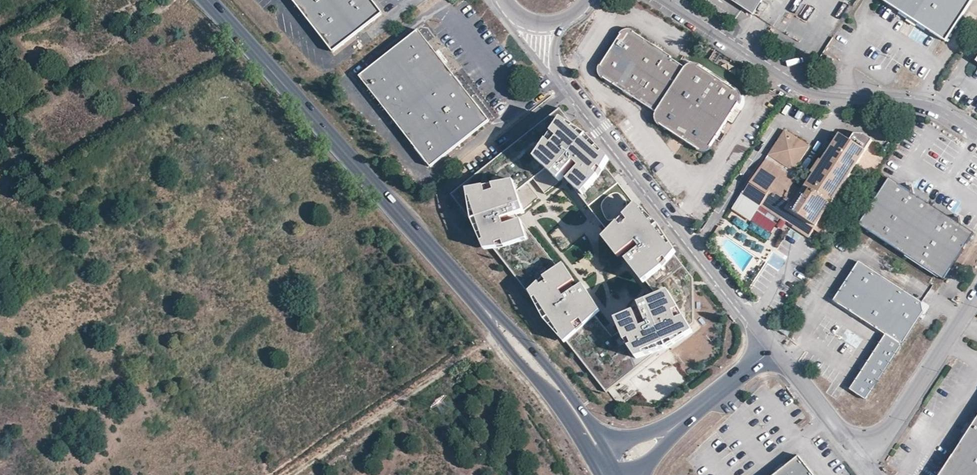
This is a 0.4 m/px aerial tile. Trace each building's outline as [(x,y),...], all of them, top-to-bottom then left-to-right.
[(90,3),(100,21),(110,16),(110,17),(133,5),(132,3),(138,0),(96,0),(90,3)] [(330,53),(379,14),(368,0),(287,0),(330,53)] [(754,13),(762,0),(734,0),(754,13)] [(884,1),(900,11),(898,14),(908,20),(910,18),(918,23),(917,26),(926,32),(927,30),(943,40),(946,42),(974,0),(883,0),(884,1)] [(908,20),(917,26),(918,23),(910,18),(908,20)] [(737,91),(724,83),(712,74),(701,68),(703,66),(700,63),(695,62),(691,63),(687,69),(674,61),(674,58),(666,53),(664,54),(653,47),(654,44),(634,32),(634,30),(633,27),(627,26),(623,27),(620,31),(622,33),(614,44),(607,54),(601,63),(598,62),(596,66),(595,73),(603,79),(606,76),(624,89),(626,87),(636,94),(636,97),(656,110),(654,116),(656,120),(660,125),(663,124),(675,133),(676,131),(688,139),(686,141),(701,149),(700,152),(703,154),(707,154),(712,153),(714,149),(712,147),(740,104),(744,104),(745,98),(745,94),(743,91),(740,88),(737,91)] [(416,33),(358,78),(429,167),(487,122),(463,93),(458,86),(443,66),(424,44),(416,33)] [(429,40),(424,44),(443,66),(447,62),(429,40)] [(604,51),(607,54),(614,44),(610,42),(604,51)] [(654,44),(653,47),(664,54),(666,53),(665,50),(656,44),(654,44)] [(720,64),(724,56),(714,51),(711,59),(720,64)] [(835,58),(829,55),(824,63),(829,67),(835,58)] [(714,72),(712,74),(724,83),(726,80),(714,72)] [(624,89),(623,91),(633,99),(636,97),(636,94),(626,87),(624,89)] [(535,158),(564,121),(557,112),(453,194),(480,229),(471,190),(518,179),(520,189),(548,168),(535,158)] [(608,169),(615,161),(564,121),(535,158),(548,168),(586,198),(608,169)] [(840,132),(826,154),(822,160),(819,159),(812,171),(813,172),(801,190),(793,185),(790,173),(809,143),(785,128),(733,207),(764,228),(765,226),(774,213),(781,217),(782,216),(794,224),(794,226),(808,236),(852,171),(873,139),(864,133),(856,133),(851,140),(840,132)] [(675,133),(674,135),(685,142),(686,141),(688,139),(676,131),(675,133)] [(608,169),(586,198),(599,216),(610,230),(638,209),(628,194),(608,169)] [(890,176),(860,222),(945,278),(975,232),(963,225),(960,215),(950,216),(915,193),(912,183),(902,183),(890,176)] [(518,179),(471,190),(480,229),(485,248),(493,246),(532,236),(520,189),(518,179)] [(610,230),(602,239),(645,286),(675,259),(679,255),(638,209),(610,230)] [(747,220),(743,227),(767,241),(771,234),(747,220)] [(712,235),(718,239),(723,230),(717,227),(712,235)] [(532,236),(493,246),(528,291),(559,268),(532,236)] [(774,253),(768,263),(779,270),(785,260),(774,253)] [(675,259),(645,286),(654,293),(655,302),(671,293),(694,334),(691,280),(675,259)] [(923,311),(921,301),(859,261),(834,299),(886,332),(848,390),(863,400),(901,345),(900,342),(903,341),(923,311)] [(559,268),(528,291),(565,340),(596,317),(600,314),(563,265),(559,268)] [(655,302),(617,322),(621,331),(640,363),(694,334),(671,293),(655,302)] [(596,317),(565,340),(607,390),(640,363),(621,331),(614,337),(596,317)] [(784,337),(788,331),(781,326),(777,332),(784,337)] [(962,442),(976,418),(976,416),(975,415),(958,440),(962,442)] [(962,442),(955,452),(940,474),(976,474),(976,418),(962,442)] [(799,454),(788,463),(776,473),(773,474),(815,474),(799,454)] [(773,469),(776,473),(788,463),(785,460),(773,469)]
